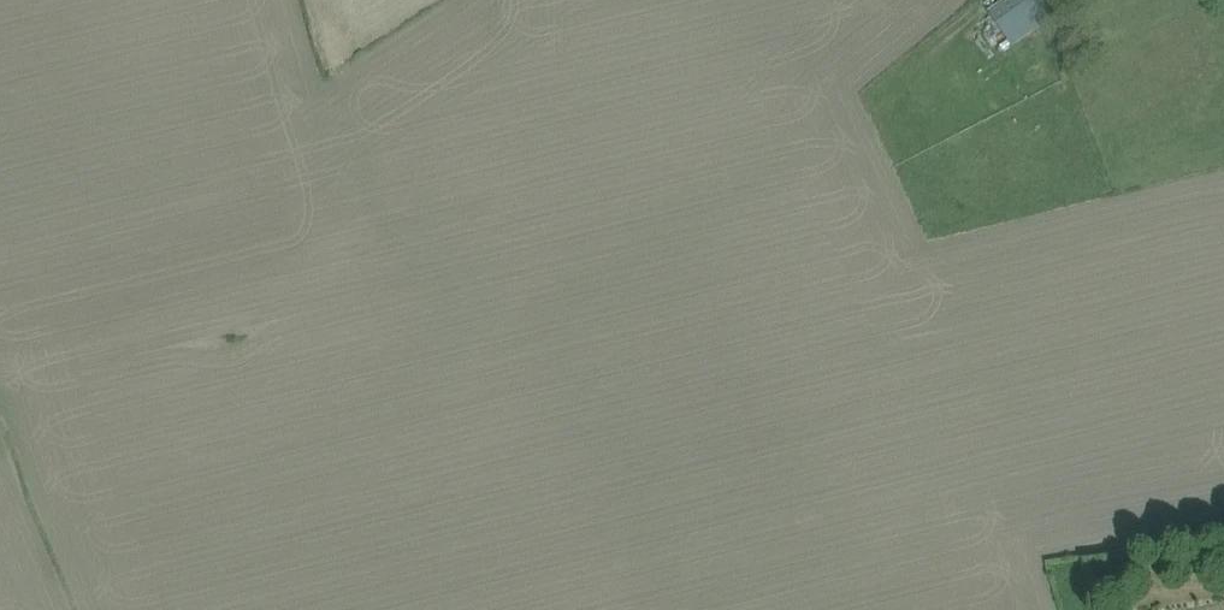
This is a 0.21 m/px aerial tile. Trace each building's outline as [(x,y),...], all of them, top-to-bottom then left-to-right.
[(1025,0),(993,23),(1010,47),(1041,24),(1025,0)]
